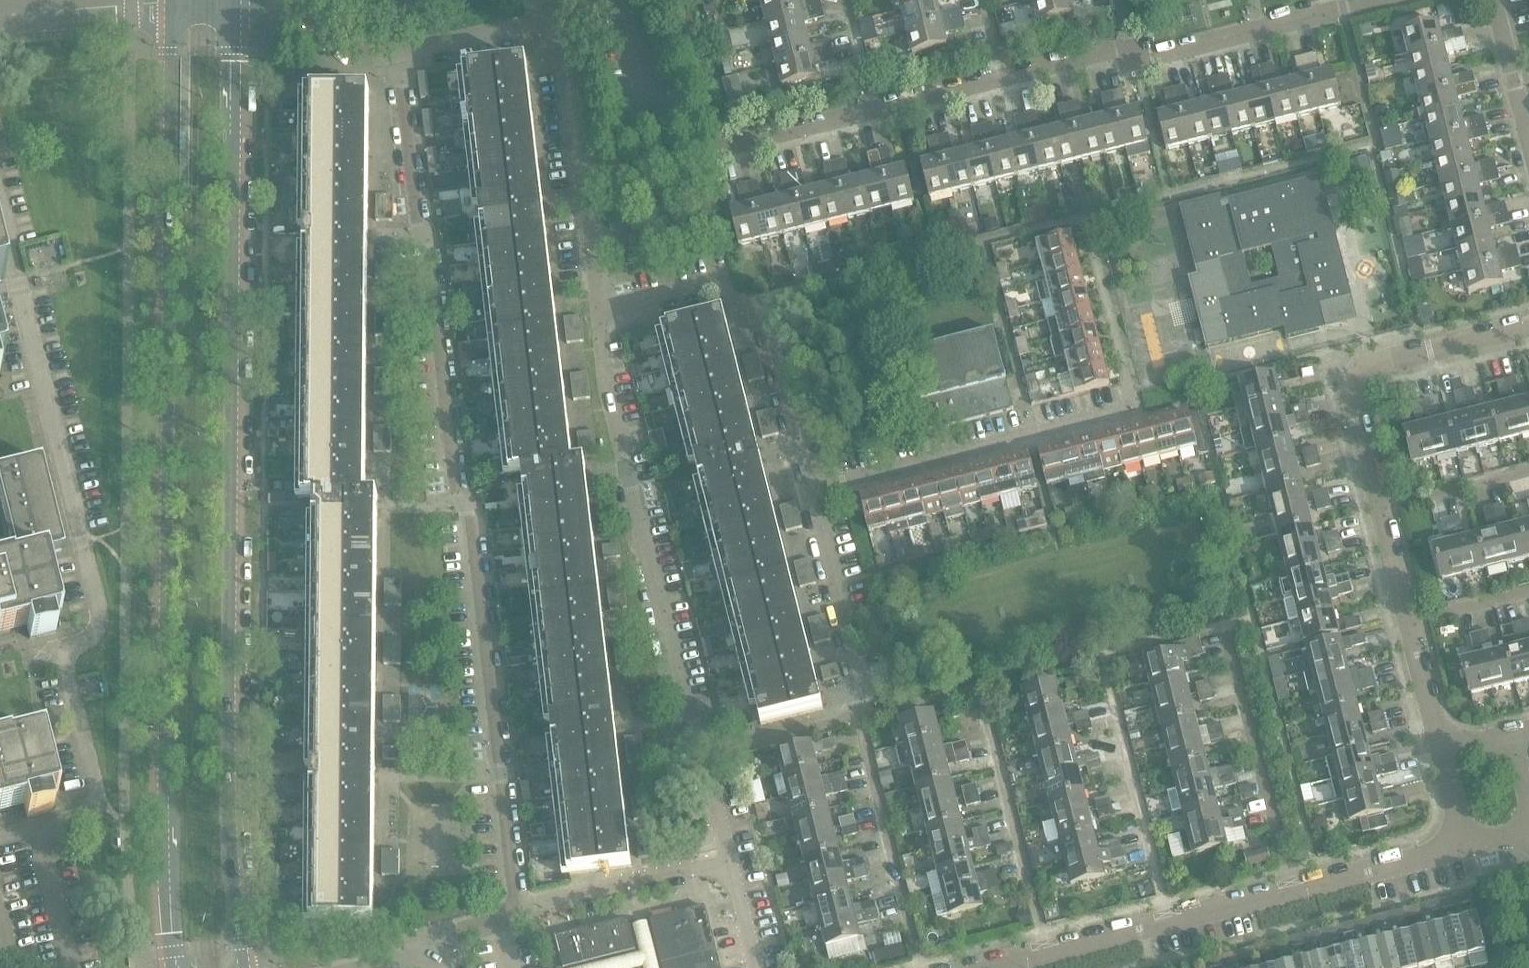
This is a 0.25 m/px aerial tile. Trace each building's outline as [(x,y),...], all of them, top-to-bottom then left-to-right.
[(716,0),(702,3),(705,14),(718,11),(716,0)] [(760,0),(766,22),(822,8),(820,0),(809,0),(798,3),(797,0),(762,0),(760,0)] [(901,11),(936,3),(935,0),(898,0),(901,11)] [(1033,1),(1039,24),(1073,15),(1070,3),(1084,0),(1038,0),(1033,1)] [(936,3),(901,11),(907,33),(963,19),(960,8),(939,14),(936,3)] [(806,35),(803,24),(824,19),(822,8),(766,22),(771,44),(806,35)] [(870,19),(858,22),(864,44),(875,41),(870,19)] [(963,19),(907,33),(912,55),(947,47),(944,35),(965,30),(963,19)] [(1437,23),(1402,32),(1408,54),(1464,40),(1461,29),(1440,35),(1437,23)] [(1370,24),(1359,27),(1362,37),(1373,35),(1370,24)] [(729,31),(711,36),(717,58),(734,53),(729,31)] [(806,35),(771,44),(777,66),(833,52),(830,41),(809,46),(806,35)] [(1448,67),(1445,56),(1466,50),(1464,40),(1408,54),(1414,76),(1448,67)] [(814,67),(835,62),(833,52),(777,66),(783,88),(817,79),(814,67)] [(1305,56),(1319,112),(1341,106),(1332,72),(1321,75),(1315,53),(1305,56)] [(1300,80),(1288,83),(1297,117),(1319,112),(1305,56),(1294,59),(1300,80)] [(729,63),(722,65),(725,77),(732,75),(729,63)] [(524,490),(518,491),(545,722),(551,722),(553,739),(547,740),(562,875),(601,870),(631,867),(614,719),(585,464),(573,466),(544,213),(543,204),(541,190),(527,64),(503,67),(457,72),(457,73),(458,73),(473,207),(479,206),(481,224),(475,225),(504,475),(522,473),(524,490)] [(1297,117),(1288,83),(1277,86),(1272,64),(1262,67),(1275,123),(1297,117)] [(1372,64),(1364,66),(1367,80),(1376,78),(1372,64)] [(1251,70),(1256,91),(1245,94),(1253,128),(1275,123),(1262,67),(1251,70)] [(1448,67),(1414,76),(1419,97),(1475,83),(1472,73),(1451,78),(1448,67)] [(427,73),(418,74),(421,100),(430,99),(427,73)] [(1253,128),(1245,94),(1234,97),(1229,75),(1218,78),(1232,134),(1253,128)] [(1213,102),(1202,105),(1210,139),(1232,134),(1218,78),(1207,81),(1213,102)] [(1456,99),(1477,94),(1475,83),(1419,97),(1424,119),(1459,110),(1456,99)] [(1210,139),(1202,105),(1190,107),(1185,86),(1175,89),(1188,145),(1210,139)] [(1169,113),(1158,116),(1166,150),(1188,145),(1175,89),(1164,91),(1169,113)] [(741,90),(725,94),(729,108),(744,104),(741,90)] [(1122,91),(1112,93),(1125,149),(1148,143),(1139,109),(1128,112),(1122,91)] [(296,497),(314,497),(314,515),(308,515),(306,767),(312,767),(311,785),(305,785),(304,921),(347,921),(374,922),(375,776),(376,625),(377,497),(365,497),(367,355),(368,232),(369,92),(344,92),(299,92),(299,93),(300,93),(299,228),(305,228),(304,246),(298,245),(296,496),(296,497)] [(1112,93),(1101,96),(1107,117),(1095,120),(1104,154),(1125,149),(1112,93)] [(1079,102),(1068,104),(1082,160),(1104,154),(1095,120),(1084,123),(1079,102)] [(1068,104),(1058,107),(1063,128),(1052,131),(1060,165),(1082,160),(1068,104)] [(1386,107),(1375,110),(1376,117),(1388,114),(1386,107)] [(1459,110),(1424,119),(1430,141),(1486,127),(1483,116),(1462,121),(1459,110)] [(431,111),(422,112),(425,138),(434,137),(431,111)] [(1060,165),(1052,131),(1041,134),(1035,112),(1025,115),(1039,171),(1060,165)] [(1020,139),(1008,142),(1017,176),(1039,171),(1025,115),(1014,118),(1020,139)] [(992,123),(981,126),(995,182),(1017,176),(1008,142),(997,145),(992,123)] [(976,150),(965,153),(973,187),(995,182),(981,126),(971,129),(976,150)] [(1486,127),(1430,141),(1435,162),(1470,154),(1467,143),(1488,137),(1486,127)] [(948,134),(938,137),(952,193),(973,187),(965,153),(954,156),(948,134)] [(1324,135),(1313,138),(1316,152),(1327,149),(1324,135)] [(927,140),(933,161),(921,164),(929,198),(952,193),(938,137),(927,140)] [(1395,139),(1383,142),(1385,152),(1397,149),(1395,139)] [(1295,142),(1291,148),(1293,154),(1303,151),(1300,141),(1295,142)] [(888,149),(878,152),(892,208),(914,202),(905,168),(894,171),(888,149)] [(435,150),(427,151),(430,176),(439,175),(435,150)] [(1391,151),(1379,154),(1381,162),(1393,159),(1391,151)] [(878,152),(867,155),(873,176),(861,179),(870,213),(892,208),(878,152)] [(1470,154),(1435,162),(1441,184),(1497,170),(1494,160),(1473,165),(1470,154)] [(1369,174),(1365,158),(1353,160),(1357,177),(1369,174)] [(1238,159),(1227,162),(1230,174),(1241,171),(1238,159)] [(845,160),(834,163),(848,219),(870,213),(861,179),(850,182),(845,160)] [(834,163),(824,166),(829,187),(818,190),(826,224),(848,219),(834,163)] [(1497,170),(1441,184),(1446,206),(1481,197),(1478,186),(1499,181),(1497,170)] [(801,171),(791,174),(804,230),(826,224),(818,190),(807,192),(801,171)] [(1398,172),(1384,175),(1390,197),(1403,194),(1398,172)] [(791,174),(780,176),(786,198),(774,201),(783,235),(804,230),(791,174)] [(1203,277),(1191,280),(1207,346),(1285,327),(1288,337),(1319,329),(1317,321),(1325,319),(1325,322),(1347,323),(1348,297),(1349,296),(1319,180),(1229,203),(1230,207),(1221,209),(1219,200),(1182,209),(1197,266),(1200,265),(1203,277)] [(758,182),(748,185),(761,241),(783,235),(774,201),(763,203),(758,182)] [(737,187),(742,209),(730,212),(739,246),(761,241),(748,185),(737,187)] [(1124,190),(1113,193),(1115,203),(1127,200),(1124,190)] [(1403,194),(1390,197),(1393,209),(1407,206),(1403,194)] [(376,196),(376,221),(393,221),(393,196),(376,196)] [(1481,197),(1446,206),(1452,228),(1508,214),(1505,203),(1484,208),(1481,197)] [(1081,199),(1070,202),(1073,213),(1084,211),(1081,199)] [(460,201),(443,203),(443,204),(445,217),(447,219),(462,217),(460,201)] [(1042,208),(1026,212),(1029,225),(1045,220),(1042,208)] [(1146,211),(1131,215),(1133,226),(1149,222),(1146,211)] [(1489,230),(1510,224),(1508,214),(1452,228),(1457,249),(1492,241),(1489,230)] [(1408,218),(1398,220),(1403,240),(1413,237),(1408,218)] [(997,219),(982,222),(985,233),(999,230),(997,219)] [(1071,235),(1036,244),(1041,263),(1076,254),(1071,235)] [(1421,236),(1401,241),(1406,261),(1426,256),(1421,236)] [(1492,241),(1457,249),(1463,271),(1518,257),(1516,246),(1494,252),(1492,241)] [(901,244),(879,250),(882,261),(904,256),(901,244)] [(870,251),(859,254),(861,264),(872,261),(870,251)] [(1076,254),(1041,263),(1046,282),(1080,273),(1076,254)] [(1518,257),(1463,271),(1468,293),(1503,285),(1500,273),(1521,268),(1518,257)] [(1420,259),(1406,262),(1412,284),(1426,280),(1420,259)] [(834,263),(814,268),(816,277),(816,278),(837,273),(834,263)] [(1006,263),(996,266),(998,274),(1009,272),(1006,263)] [(814,268),(804,270),(806,279),(816,277),(814,268)] [(1009,272),(998,274),(1000,282),(1011,280),(1009,272)] [(1046,282),(1038,284),(1043,302),(1051,300),(1085,292),(1080,273),(1046,282)] [(1085,292),(1051,300),(1043,302),(1048,321),(1090,310),(1085,292)] [(1016,300),(1006,303),(1008,311),(1018,309),(1016,300)] [(1430,306),(1418,309),(1422,325),(1423,329),(1435,326),(1430,306)] [(1018,309),(1008,311),(1010,320),(1020,317),(1018,309)] [(1060,338),(1095,329),(1090,310),(1048,321),(1052,339),(1052,340),(1060,338)] [(695,463),(700,480),(694,482),(751,708),(756,706),(761,725),(823,710),(810,659),(723,316),(693,324),(656,333),(689,465),(695,463)] [(581,317),(564,319),(567,344),(584,342),(581,317)] [(1095,329),(1060,338),(1052,340),(1052,339),(1050,340),(1055,359),(1065,357),(1065,356),(1100,347),(1095,329)] [(465,331),(456,332),(457,344),(462,344),(466,343),(465,331)] [(921,401),(911,403),(918,434),(937,429),(938,429),(942,428),(948,426),(1004,412),(1014,410),(993,331),(909,353),(921,401)] [(1026,338),(1015,340),(1017,349),(1028,346),(1026,338)] [(462,344),(457,344),(460,364),(468,363),(466,353),(463,353),(462,344)] [(1028,346),(1017,349),(1019,357),(1030,354),(1028,346)] [(1100,347),(1065,356),(1065,357),(1070,374),(1070,375),(1104,366),(1100,347)] [(758,354),(742,358),(748,383),(765,379),(763,371),(758,354)] [(1104,366),(1070,375),(1070,374),(1059,377),(1064,397),(1075,394),(1109,385),(1104,366)] [(1276,386),(1299,380),(1297,370),(1273,376),(1240,385),(1245,406),(1245,407),(1279,398),(1276,386)] [(588,374),(570,376),(573,401),(591,399),(588,374)] [(1035,375),(1025,377),(1027,386),(1037,383),(1035,375)] [(1521,401),(1515,378),(1506,381),(1509,395),(1512,404),(1520,437),(1528,435),(1528,399),(1521,401)] [(1460,379),(1451,381),(1454,394),(1458,408),(1467,406),(1463,391),(1460,379)] [(1497,383),(1500,397),(1509,395),(1506,381),(1497,383)] [(1037,383),(1027,386),(1029,394),(1039,391),(1037,383)] [(1472,389),(1463,391),(1467,406),(1476,403),(1472,389)] [(1245,406),(1236,409),(1241,430),(1244,429),(1245,431),(1248,430),(1247,427),(1250,426),(1251,428),(1284,419),(1279,398),(1245,407),(1245,406)] [(1421,402),(1424,416),(1433,414),(1430,400),(1421,402)] [(1421,402),(1411,405),(1415,419),(1424,416),(1421,402)] [(1512,404),(1490,409),(1499,443),(1520,437),(1512,404)] [(1305,405),(1291,408),(1293,417),(1307,414),(1305,405)] [(1499,443),(1490,409),(1469,415),(1477,448),(1499,443)] [(773,410),(756,414),(762,439),(779,435),(774,415),(773,410)] [(1169,418),(1178,453),(1194,449),(1195,451),(1196,454),(1199,456),(1202,456),(1204,455),(1208,454),(1198,412),(1189,415),(1188,413),(1169,418)] [(1307,414),(1293,417),(1296,426),(1310,423),(1307,414)] [(1469,415),(1448,420),(1456,453),(1477,448),(1469,415)] [(1169,418),(1150,423),(1159,458),(1178,453),(1169,418)] [(1250,426),(1247,427),(1248,430),(1251,430),(1256,449),(1290,441),(1284,419),(1251,428),(1250,426)] [(1448,420),(1426,425),(1435,459),(1456,453),(1448,420)] [(1150,423),(1132,428),(1141,462),(1159,458),(1150,423)] [(1426,425),(1404,431),(1413,464),(1435,459),(1426,425)] [(372,427),(371,452),(389,453),(390,427),(372,427)] [(1132,428),(1113,432),(1122,467),(1141,462),(1132,428)] [(279,430),(269,430),(269,438),(279,438),(279,430)] [(663,431),(649,434),(654,453),(668,449),(663,431)] [(594,432),(577,434),(580,459),(597,457),(594,432)] [(1113,432),(1094,437),(1103,472),(1122,467),(1113,432)] [(1094,437),(1076,442),(1085,477),(1087,484),(1105,480),(1103,472),(1094,437)] [(1290,441),(1256,449),(1261,471),(1295,462),(1290,441)] [(1076,442),(1057,447),(1066,481),(1085,477),(1076,442)] [(1057,447),(1038,452),(1047,486),(1066,481),(1057,447)] [(1316,447),(1302,451),(1304,460),(1318,456),(1316,447)] [(1009,459),(1018,494),(1037,489),(1028,454),(1009,459)] [(1318,456),(1304,460),(1306,469),(1321,466),(1318,456)] [(1009,459),(991,464),(1000,499),(1018,494),(1009,459)] [(27,626),(30,639),(55,633),(52,618),(58,616),(60,615),(45,555),(61,551),(63,550),(41,461),(38,461),(0,470),(0,496),(17,562),(11,563),(11,561),(0,563),(0,633),(27,626)] [(1295,462),(1261,471),(1267,492),(1300,483),(1295,462)] [(991,464),(972,469),(981,503),(1000,499),(991,464)] [(972,469),(953,473),(962,508),(981,503),(972,469)] [(953,473),(935,478),(944,513),(946,521),(964,516),(962,508),(953,473)] [(1213,473),(1198,477),(1200,487),(1216,483),(1213,473)] [(935,478),(916,483),(925,518),(944,513),(935,478)] [(1193,478),(1185,480),(1187,490),(1196,488),(1193,478)] [(1185,480),(1176,482),(1179,492),(1187,490),(1185,480)] [(916,483),(898,488),(909,530),(927,525),(925,518),(916,483)] [(1300,483),(1267,492),(1272,513),(1306,505),(1300,483)] [(1147,489),(1150,500),(1158,498),(1155,487),(1147,489)] [(898,488),(879,492),(888,527),(890,535),(909,530),(898,488)] [(1147,489),(1139,491),(1142,502),(1150,500),(1147,489)] [(1327,490),(1312,493),(1315,502),(1329,499),(1327,490)] [(879,492),(860,497),(869,532),(888,527),(879,492)] [(296,496),(283,496),(283,504),(296,504),(296,497),(296,496)] [(1110,499),(1113,509),(1121,507),(1119,497),(1110,499)] [(1110,499),(1102,501),(1104,511),(1113,509),(1110,499)] [(1329,499),(1315,502),(1317,512),(1331,508),(1329,499)] [(796,503),(780,507),(786,532),(803,528),(796,503)] [(496,505),(485,506),(486,514),(497,513),(496,505)] [(1306,505),(1272,513),(1278,534),(1311,526),(1306,505)] [(1493,508),(1496,522),(1505,520),(1502,505),(1493,508)] [(1073,508),(1076,519),(1084,517),(1081,506),(1073,508)] [(1073,508),(1065,510),(1067,521),(1076,519),(1073,508)] [(1493,508),(1483,510),(1487,524),(1496,522),(1493,508)] [(1033,518),(1025,521),(1028,531),(1047,526),(1043,512),(1032,515),(1033,518)] [(1459,516),(1450,519),(1453,533),(1463,530),(1459,516)] [(1450,519),(1441,521),(1444,535),(1453,533),(1450,519)] [(1025,521),(1016,523),(1019,533),(1028,531),(1025,521)] [(1528,559),(1528,523),(1520,525),(1528,559)] [(1507,564),(1505,565),(1506,568),(1510,567),(1509,564),(1528,559),(1520,525),(1498,531),(1507,564)] [(1311,526),(1278,534),(1283,556),(1317,547),(1311,526)] [(996,528),(988,530),(990,541),(999,538),(996,528)] [(988,530),(979,532),(982,543),(990,541),(988,530)] [(1506,568),(1505,565),(1507,564),(1498,531),(1477,536),(1485,570),(1488,579),(1509,574),(1508,571),(1510,570),(1510,567),(1506,568)] [(1337,532),(1323,536),(1325,545),(1340,541),(1337,532)] [(1477,536),(1456,542),(1464,575),(1485,570),(1477,536)] [(951,540),(953,550),(962,548),(959,537),(951,540)] [(951,540),(942,542),(945,552),(953,550),(951,540)] [(1340,541),(1325,545),(1328,554),(1342,551),(1340,541)] [(1442,581),(1464,575),(1456,542),(1434,547),(1442,581)] [(605,546),(602,547),(604,559),(621,557),(619,545),(605,546)] [(913,549),(916,560),(924,558),(922,547),(913,549)] [(1317,547),(1283,556),(1288,577),(1322,569),(1317,547)] [(913,549),(905,551),(908,562),(916,560),(913,549)] [(276,555),(268,554),(267,573),(276,573),(276,555)] [(884,557),(875,559),(878,569),(887,567),(884,557)] [(811,559),(794,564),(800,588),(817,584),(811,559)] [(691,563),(682,565),(686,584),(696,581),(691,563)] [(1288,577),(1279,580),(1284,601),(1287,600),(1287,602),(1291,601),(1290,597),(1293,596),(1294,598),(1327,590),(1350,584),(1348,575),(1325,581),(1322,569),(1288,577)] [(384,581),(384,606),(401,606),(402,581),(384,581)] [(1287,600),(1284,601),(1289,622),(1299,620),(1333,611),(1329,599),(1353,593),(1350,584),(1327,590),(1294,598),(1293,596),(1290,597),(1291,601),(1287,602),(1287,600)] [(695,603),(691,604),(696,620),(703,618),(701,609),(696,607),(695,603)] [(1338,633),(1333,611),(1299,620),(1305,642),(1338,633)] [(825,616),(808,620),(814,644),(831,640),(825,616)] [(1361,627),(1359,618),(1345,621),(1347,631),(1361,627)] [(1521,622),(1512,624),(1516,639),(1525,636),(1521,622)] [(280,629),(267,629),(267,640),(280,640),(280,629)] [(1488,631),(1478,633),(1482,647),(1484,656),(1493,689),(1514,684),(1506,650),(1494,654),(1488,631)] [(1478,633),(1469,635),(1473,649),(1482,647),(1478,633)] [(1342,650),(1366,645),(1363,635),(1340,641),(1306,649),(1312,671),(1346,663),(1342,650)] [(1528,680),(1528,653),(1527,645),(1525,636),(1516,639),(1518,647),(1506,650),(1514,684),(1528,680)] [(384,639),(384,665),(401,665),(401,640),(384,639)] [(1176,645),(1143,653),(1150,683),(1184,675),(1181,662),(1204,656),(1199,639),(1176,645)] [(275,651),(267,651),(267,661),(275,661),(275,651)] [(1471,695),(1493,689),(1484,656),(1462,661),(1471,695)] [(525,658),(510,659),(511,667),(525,666),(525,658)] [(1346,663),(1312,671),(1304,673),(1309,694),(1311,694),(1311,696),(1315,695),(1314,691),(1317,690),(1317,692),(1351,684),(1360,682),(1374,678),(1372,669),(1349,675),(1346,663)] [(837,665),(820,669),(823,681),(840,677),(837,665)] [(1281,667),(1271,670),(1274,681),(1284,678),(1281,667)] [(1184,675),(1150,683),(1155,704),(1189,696),(1184,675)] [(1079,677),(1065,681),(1067,691),(1081,687),(1079,677)] [(1374,678),(1360,682),(1362,691),(1376,687),(1374,678)] [(1210,681),(1196,684),(1198,694),(1212,690),(1210,681)] [(1056,683),(1022,692),(1028,714),(1061,705),(1056,683)] [(1317,690),(1314,691),(1315,695),(1318,694),(1323,714),(1356,705),(1351,684),(1317,692),(1317,690)] [(1212,690),(1198,694),(1200,703),(1214,699),(1212,690)] [(1189,696),(1155,704),(1161,726),(1194,717),(1189,696)] [(383,697),(383,722),(400,723),(401,697),(383,697)] [(1061,705),(1028,714),(1033,735),(1067,727),(1076,724),(1090,721),(1087,711),(1064,717),(1061,705)] [(1356,705),(1323,714),(1328,735),(1362,727),(1356,705)] [(957,708),(943,712),(945,721),(959,718),(957,708)] [(1382,712),(1368,715),(1371,724),(1385,721),(1382,712)] [(934,714),(900,723),(905,744),(939,735),(934,714)] [(1200,739),(1200,738),(1194,717),(1161,726),(1166,747),(1200,739)] [(1090,721),(1076,724),(1078,734),(1092,730),(1090,721)] [(1385,721),(1371,724),(1373,734),(1387,730),(1385,721)] [(1206,727),(1209,736),(1223,732),(1220,723),(1206,727)] [(1067,727),(1033,735),(1039,756),(1072,748),(1067,727)] [(1362,727),(1328,735),(1333,756),(1367,748),(1362,727)] [(1200,739),(1166,747),(1171,768),(1205,760),(1202,748),(1225,742),(1223,732),(1209,736),(1200,738),(1200,739)] [(24,805),(27,817),(52,811),(49,796),(55,795),(55,794),(57,794),(42,734),(40,734),(8,742),(8,739),(0,741),(0,811),(24,805)] [(953,755),(968,752),(965,742),(942,748),(939,735),(905,744),(896,746),(901,769),(904,768),(905,769),(908,768),(907,764),(910,764),(911,766),(944,757),(953,755)] [(642,736),(624,738),(627,763),(644,761),(642,736)] [(817,767),(814,754),(836,749),(834,739),(811,745),(778,753),(783,775),(817,767)] [(383,748),(383,761),(400,761),(400,748),(383,748)] [(1072,748),(1039,756),(1044,778),(1077,769),(1077,770),(1086,767),(1101,763),(1098,754),(1075,760),(1072,748)] [(1334,757),(1326,759),(1331,780),(1332,779),(1333,781),(1336,780),(1335,776),(1338,776),(1339,778),(1372,769),(1395,763),(1393,754),(1370,760),(1367,748),(1333,756),(1334,757)] [(968,752),(953,755),(956,764),(970,761),(968,752)] [(910,764),(907,764),(908,768),(911,768),(916,787),(950,779),(944,757),(911,766),(910,764)] [(1205,760),(1171,768),(1176,788),(1177,790),(1210,781),(1233,775),(1231,766),(1208,772),(1205,760)] [(1101,763),(1086,767),(1089,776),(1103,773),(1101,763)] [(1335,776),(1336,780),(1333,781),(1332,779),(1331,780),(1337,801),(1344,799),(1378,790),(1375,778),(1398,773),(1395,763),(1372,769),(1339,778),(1338,776),(1335,776)] [(783,775),(788,795),(789,797),(805,793),(822,788),(831,786),(845,783),(842,773),(820,779),(817,767),(783,775)] [(1044,778),(1049,799),(1083,791),(1077,770),(1077,769),(1044,778)] [(890,771),(878,774),(881,786),(893,783),(890,771)] [(1173,788),(1174,792),(1171,793),(1170,791),(1167,792),(1172,813),(1182,811),(1216,803),(1213,790),(1236,785),(1233,775),(1210,781),(1177,790),(1176,788),(1173,788)] [(950,779),(916,787),(922,808),(955,800),(950,779)] [(529,782),(520,783),(521,791),(529,790),(529,782)] [(845,783),(831,786),(833,795),(847,792),(845,783)] [(976,785),(962,789),(964,798),(978,794),(976,785)] [(1255,785),(1247,787),(1249,794),(1257,792),(1255,785)] [(805,793),(789,797),(794,818),(810,814),(828,809),(822,788),(805,793)] [(1344,799),(1350,821),(1383,813),(1406,807),(1404,797),(1381,803),(1378,790),(1344,799)] [(1083,791),(1049,799),(1055,820),(1088,812),(1083,791)] [(648,793),(631,795),(634,821),(651,819),(648,793)] [(978,794),(964,798),(966,807),(981,803),(978,794)] [(1109,797),(1095,800),(1097,810),(1111,806),(1109,797)] [(955,800),(922,808),(927,830),(961,821),(955,800)] [(1216,803),(1182,811),(1187,830),(1188,832),(1221,824),(1216,803)] [(274,805),(267,805),(267,818),(280,817),(280,805),(274,805)] [(1111,806),(1097,810),(1099,819),(1114,815),(1111,806)] [(810,814),(794,818),(799,839),(833,831),(828,809),(810,814)] [(1242,809),(1228,812),(1230,821),(1244,818),(1242,809)] [(1088,812),(1055,820),(1060,842),(1093,833),(1088,812)] [(853,816),(839,819),(841,829),(855,825),(853,816)] [(1181,834),(1180,834),(1185,856),(1193,854),(1227,846),(1223,833),(1247,827),(1244,818),(1230,821),(1221,824),(1188,832),(1187,830),(1184,831),(1185,835),(1181,836),(1181,834)] [(966,843),(966,842),(961,821),(927,830),(932,851),(966,843)] [(855,825),(841,829),(844,838),(858,834),(855,825)] [(987,828),(972,831),(975,840),(989,837),(987,828)] [(833,831),(799,839),(805,861),(838,852),(833,831)] [(1093,833),(1060,842),(1065,863),(1099,855),(1108,852),(1122,849),(1120,839),(1096,845),(1093,833)] [(966,842),(966,843),(932,851),(938,873),(971,864),(968,852),(991,846),(989,837),(975,840),(966,842)] [(638,859),(655,857),(654,844),(637,846),(638,859)] [(1011,844),(997,847),(999,856),(1013,852),(1011,844)] [(1122,849),(1108,852),(1110,861),(1124,858),(1122,849)] [(1267,849),(1252,853),(1255,865),(1270,862),(1267,849)] [(382,851),(382,876),(399,876),(399,851),(382,851)] [(838,852),(805,861),(810,882),(844,873),(844,874),(852,872),(866,868),(864,859),(841,864),(838,852)] [(1065,863),(1066,865),(1071,885),(1104,877),(1102,866),(1111,864),(1110,861),(1108,852),(1099,855),(1065,863)] [(1038,858),(1030,860),(1033,870),(1041,868),(1038,858)] [(971,864),(938,873),(943,894),(945,893),(953,891),(977,885),(1000,880),(997,870),(974,876),(971,864)] [(866,868),(852,872),(854,881),(868,877),(866,868)] [(844,873),(810,882),(815,903),(820,902),(828,900),(833,899),(849,895),(844,874),(844,873)] [(786,874),(776,877),(779,889),(789,886),(786,874)] [(945,893),(943,894),(948,916),(982,907),(979,895),(1002,889),(1000,880),(977,885),(953,891),(945,893)] [(1152,884),(1138,888),(1141,898),(1154,895),(1152,884)] [(1460,905),(1472,902),(1470,893),(1458,896),(1460,905)] [(820,902),(815,903),(821,925),(825,923),(833,921),(838,920),(854,916),(877,910),(875,901),(852,907),(849,895),(833,899),(828,900),(820,902)] [(1453,897),(1441,900),(1444,909),(1456,906),(1453,897)] [(1437,901),(1425,904),(1427,913),(1439,910),(1437,901)] [(1420,905),(1408,908),(1410,918),(1422,915),(1420,905)] [(712,938),(705,908),(647,922),(649,930),(651,938),(643,940),(633,943),(627,921),(605,926),(584,932),(556,939),(561,959),(563,967),(720,967),(712,938)] [(1028,909),(1017,912),(1021,926),(1032,923),(1028,909)] [(1403,909),(1391,912),(1392,915),(1394,922),(1399,920),(1406,919),(1403,909)] [(825,923),(821,925),(826,946),(820,947),(820,948),(819,948),(820,954),(827,952),(830,961),(861,953),(858,939),(860,938),(857,925),(879,920),(877,910),(854,916),(838,920),(833,921),(825,923)] [(1387,914),(1374,917),(1375,919),(1377,926),(1389,923),(1387,916),(1387,914)] [(1393,939),(1400,967),(1418,967),(1410,935),(1403,937),(1399,920),(1394,922),(1392,915),(1387,916),(1389,923),(1391,929),(1393,939)] [(1370,918),(1358,921),(1358,923),(1360,930),(1365,929),(1372,927),(1370,920),(1370,918)] [(1460,922),(1471,967),(1472,967),(1488,964),(1477,918),(1460,922)] [(1376,943),(1383,967),(1400,967),(1393,939),(1386,941),(1384,931),(1391,929),(1389,923),(1377,926),(1375,919),(1370,920),(1372,927),(1376,943)] [(1353,922),(1341,925),(1344,934),(1356,931),(1354,924),(1353,922)] [(1443,927),(1453,967),(1471,967),(1460,922),(1443,927)] [(1360,948),(1365,967),(1383,967),(1376,943),(1369,945),(1365,929),(1360,930),(1358,923),(1354,924),(1356,931),(1360,948)] [(1336,926),(1324,929),(1327,939),(1339,936),(1336,926)] [(1426,931),(1436,967),(1453,967),(1443,927),(1426,931)] [(1320,930),(1308,934),(1310,943),(1322,940),(1320,930)] [(1410,935),(1418,967),(1436,967),(1426,931),(1410,935)] [(1303,935),(1291,938),(1293,947),(1305,944),(1303,935)] [(1286,939),(1274,942),(1277,951),(1289,948),(1286,939)] [(1270,943),(1258,946),(1260,955),(1272,952),(1270,943)] [(902,945),(874,952),(877,964),(905,957),(902,945)] [(1253,947),(1241,950),(1243,960),(1255,957),(1253,947)] [(1343,952),(1347,967),(1365,967),(1360,948),(1343,952)] [(1236,952),(1224,955),(1227,964),(1239,961),(1236,952)] [(1326,956),(1329,967),(1347,967),(1343,952),(1326,956)] [(1208,959),(1210,967),(1222,965),(1220,956),(1208,959)] [(1309,960),(1311,967),(1329,967),(1326,956),(1309,960)]
